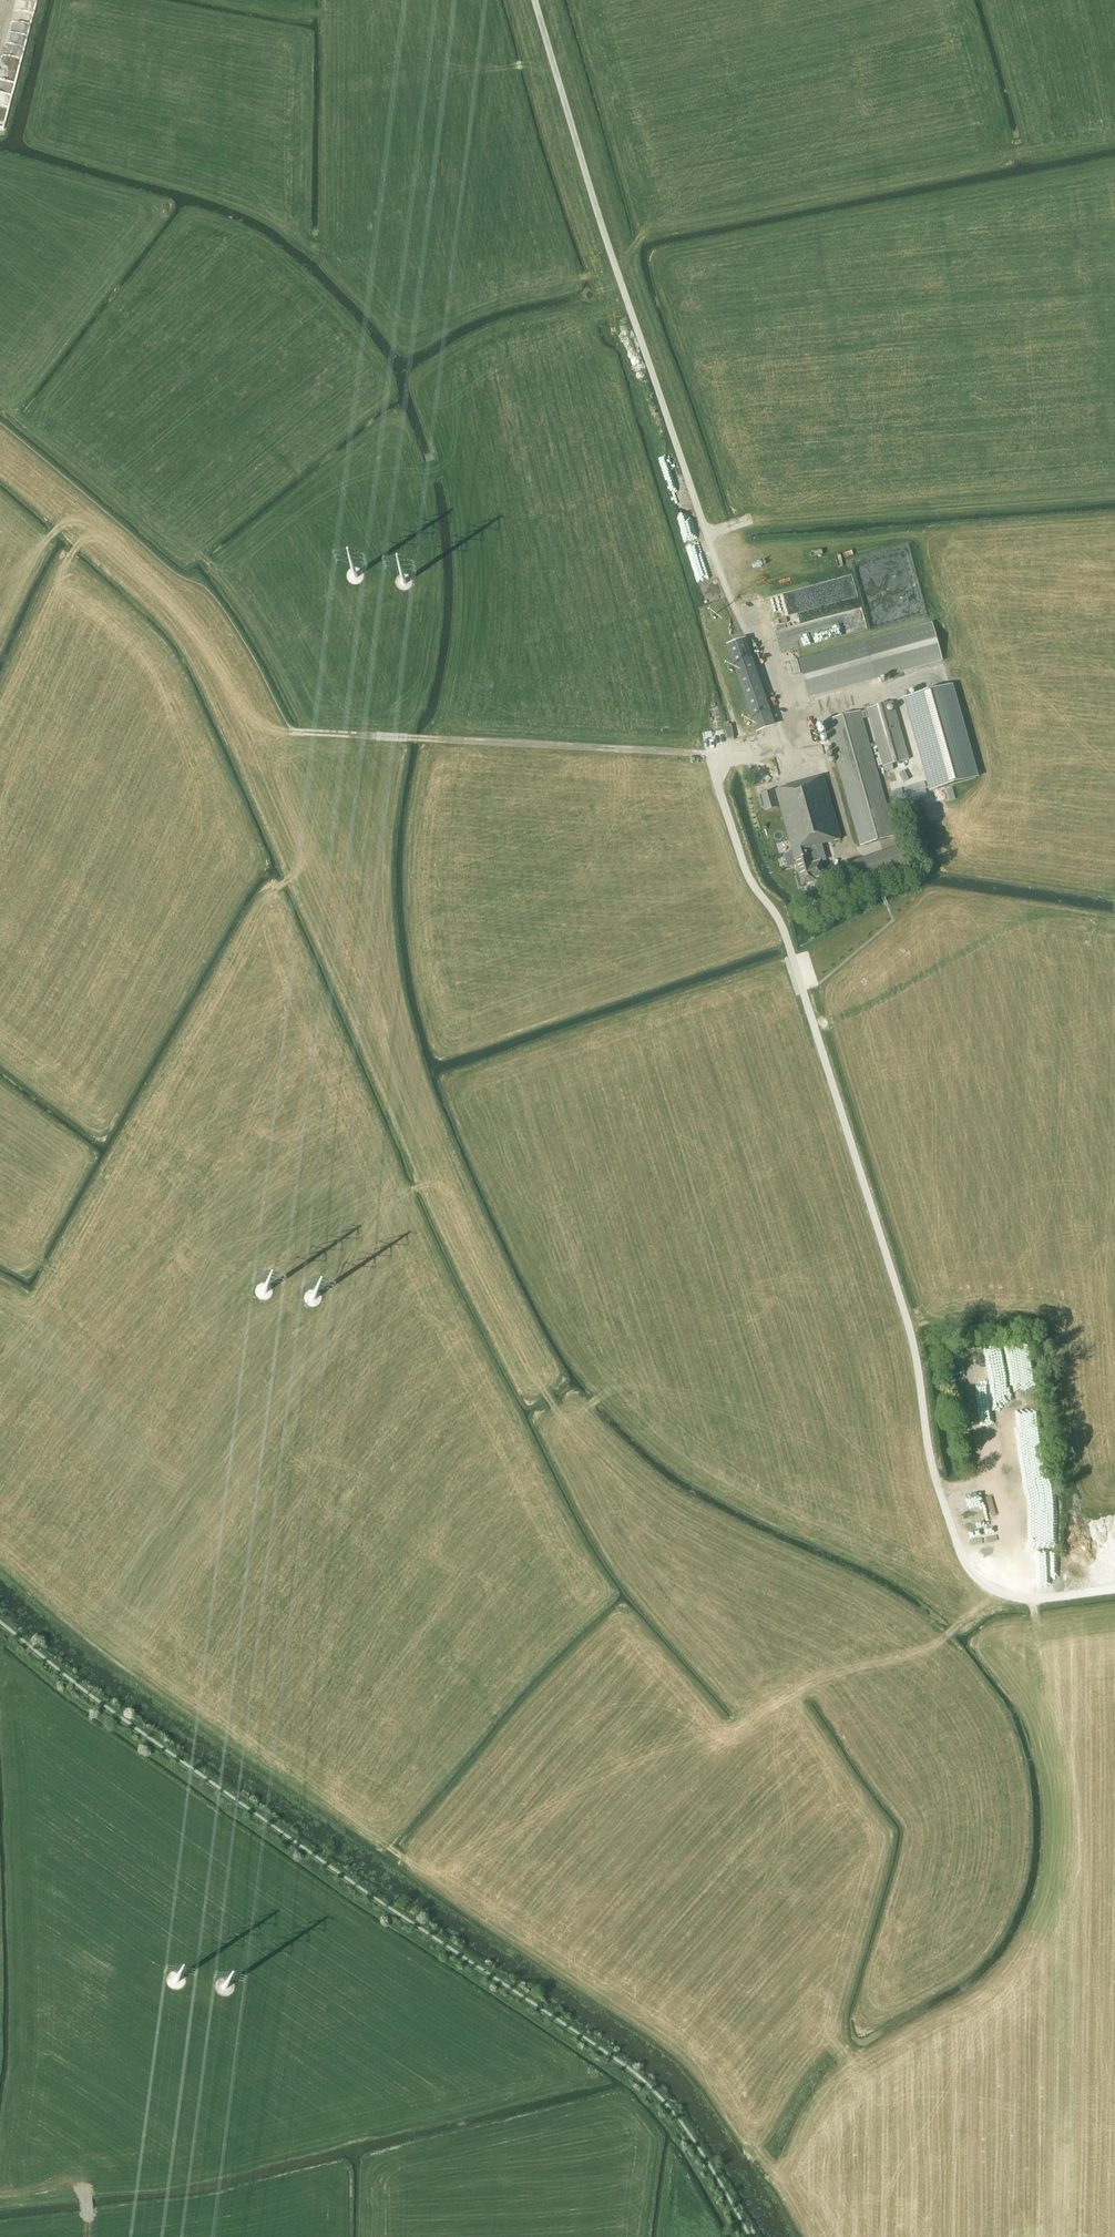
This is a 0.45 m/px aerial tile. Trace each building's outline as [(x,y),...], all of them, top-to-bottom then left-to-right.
[(6,122),(12,82),(3,81),(0,95),(0,121),(6,122)] [(808,587),(767,596),(773,619),(788,616),(790,625),(804,621),(802,612),(813,609),(808,587)] [(809,697),(876,679),(943,660),(932,622),(798,659),(809,697)] [(975,778),(950,686),(906,698),(931,790),(975,778)] [(861,711),(825,721),(860,846),(896,836),(871,747),(877,746),(883,767),(909,760),(893,702),(866,709),(866,710),(861,711)] [(731,724),(733,737),(739,736),(737,723),(731,724)] [(816,847),(841,840),(824,777),(776,790),(802,886),(817,882),(816,880),(825,877),(816,847)] [(778,807),(774,790),(761,794),(765,811),(778,807)] [(858,889),(911,871),(902,845),(849,863),(858,889)] [(976,1349),(978,1354),(989,1351),(987,1346),(976,1349)]
